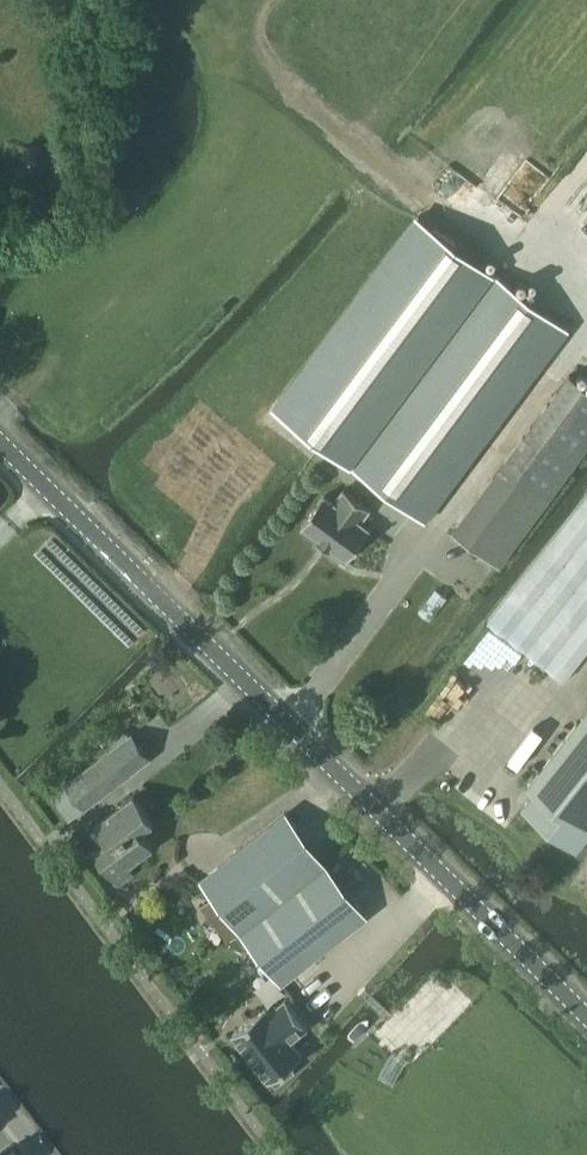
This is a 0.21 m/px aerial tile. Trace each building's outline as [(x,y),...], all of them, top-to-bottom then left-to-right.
[(420,215),(276,407),(350,462),(427,520),(570,329),(420,215)] [(494,478),(539,512),(586,449),(586,387),(571,374),(545,409),(494,478)] [(319,539),(331,548),(332,547),(349,560),(372,529),(362,522),(372,509),(345,488),(335,502),(326,495),(303,525),(320,538),(319,539)] [(491,622),(564,678),(586,649),(586,496),(546,549),(491,622)] [(579,853),(586,843),(586,712),(528,787),(535,793),(523,809),(579,853)] [(108,752),(67,783),(87,809),(153,758),(133,732),(130,735),(125,728),(103,745),(108,752)] [(98,824),(110,839),(114,844),(138,827),(142,832),(155,822),(135,796),(98,824)] [(287,813),(203,879),(282,981),(367,914),(287,813)] [(110,839),(97,849),(122,882),(135,872),(130,866),(154,848),(142,832),(138,827),(114,844),(110,839)] [(267,1008),(234,1033),(270,1080),(274,1078),(278,1083),(295,1070),(291,1064),(303,1055),(292,1039),(309,1026),(287,998),(270,1012),(267,1008)]
